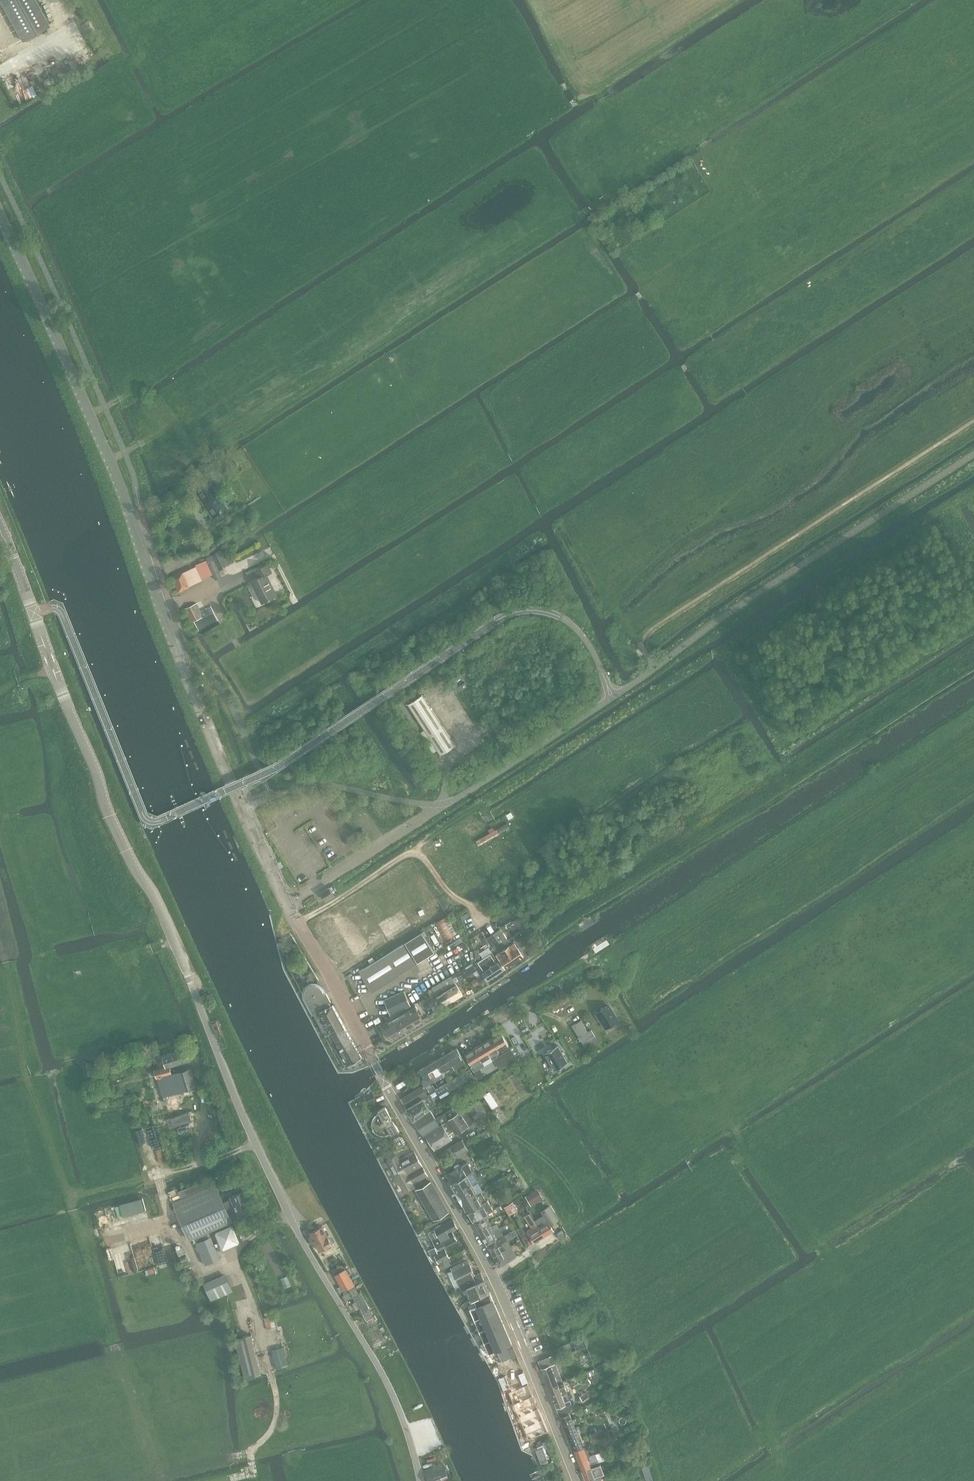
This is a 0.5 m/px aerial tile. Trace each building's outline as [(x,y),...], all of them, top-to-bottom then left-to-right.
[(49,27),(34,0),(0,0),(23,41),(49,27)] [(17,54),(4,27),(0,29),(0,63),(17,54)] [(196,492),(212,517),(227,508),(211,483),(215,481),(211,475),(199,483),(202,488),(196,492)] [(206,558),(207,560),(196,565),(196,567),(183,573),(172,577),(179,592),(189,587),(202,581),(201,579),(202,578),(202,579),(213,574),(214,576),(216,580),(222,577),(219,571),(223,569),(222,567),(231,563),(228,557),(225,558),(221,550),(216,552),(216,554),(206,558)] [(251,582),(262,603),(277,595),(267,575),(272,572),(268,564),(256,570),(260,577),(251,582)] [(191,622),(194,621),(198,630),(218,620),(211,606),(200,611),(197,603),(188,607),(184,609),(191,622)] [(455,746),(422,695),(408,704),(441,755),(455,746)] [(207,806),(210,805),(203,791),(200,792),(198,799),(201,804),(207,806)] [(510,828),(507,823),(498,828),(501,833),(510,828)] [(479,845),(500,834),(497,829),(476,841),(479,845)] [(467,858),(450,869),(456,878),(463,874),(460,869),(470,863),(467,858)] [(321,893),(326,901),(334,895),(329,887),(321,893)] [(401,894),(403,900),(408,898),(412,906),(418,903),(412,889),(401,894)] [(398,892),(388,898),(394,910),(405,904),(398,892)] [(378,913),(386,908),(379,898),(371,903),(378,913)] [(434,924),(443,941),(457,933),(448,916),(434,924)] [(372,991),(418,963),(435,952),(422,932),(405,943),(359,971),(372,991)] [(521,932),(494,950),(497,955),(506,968),(524,957),(515,943),(515,942),(524,936),(521,932)] [(492,952),(476,963),(488,981),(504,970),(492,952)] [(463,994),(457,985),(462,982),(461,980),(474,972),(477,970),(475,967),(472,963),(456,973),(455,973),(452,976),(433,988),(437,996),(447,991),(453,1000),(455,1002),(459,997),(463,994)] [(437,996),(433,988),(429,991),(432,995),(438,1006),(441,1003),(443,1006),(453,1000),(447,991),(437,996)] [(384,1000),(391,1015),(411,1006),(404,991),(384,1000)] [(439,1009),(438,1006),(432,995),(427,998),(435,1011),(439,1009)] [(608,1005),(596,1013),(606,1028),(618,1020),(608,1005)] [(415,1006),(399,1015),(407,1029),(423,1020),(415,1006)] [(390,1039),(407,1029),(399,1015),(383,1025),(390,1039)] [(597,1039),(592,1031),(589,1033),(582,1022),(577,1025),(576,1023),(572,1025),(585,1047),(597,1039)] [(501,1032),(492,1037),(500,1050),(509,1045),(501,1032)] [(492,1037),(484,1042),(491,1055),(500,1050),(492,1037)] [(491,1055),(484,1042),(475,1047),(483,1060),(481,1061),(483,1063),(484,1065),(494,1059),(491,1055)] [(568,1062),(558,1045),(544,1053),(554,1070),(568,1062)] [(483,1060),(475,1047),(474,1048),(473,1047),(468,1049),(469,1051),(465,1054),(472,1066),(481,1061),(483,1060)] [(457,1048),(447,1054),(455,1068),(465,1061),(457,1048)] [(189,1060),(186,1049),(163,1056),(166,1067),(169,1066),(189,1060)] [(511,1049),(494,1059),(499,1068),(516,1057),(511,1049)] [(447,1054),(437,1060),(445,1073),(455,1068),(447,1054)] [(437,1060),(427,1065),(435,1079),(445,1073),(437,1060)] [(483,1077),(479,1068),(484,1065),(483,1063),(474,1068),(476,1070),(474,1071),(478,1078),(482,1078),(483,1077)] [(432,1086),(430,1082),(435,1079),(427,1065),(417,1071),(419,1075),(425,1085),(429,1093),(436,1089),(434,1085),(432,1086)] [(197,1087),(191,1068),(172,1074),(169,1066),(166,1067),(155,1070),(163,1097),(197,1087)] [(468,1084),(466,1080),(474,1075),(472,1072),(470,1069),(436,1089),(440,1096),(451,1089),(451,1090),(457,1087),(459,1090),(468,1084)] [(399,1082),(401,1088),(408,1086),(406,1080),(399,1082)] [(422,1085),(401,1098),(406,1106),(427,1093),(422,1085)] [(373,1092),(366,1095),(370,1102),(376,1099),(375,1097),(373,1092)] [(490,1092),(484,1096),(491,1108),(497,1104),(490,1092)] [(430,1094),(423,1098),(423,1097),(406,1107),(414,1120),(430,1110),(430,1109),(436,1104),(430,1094)] [(474,1119),(486,1112),(478,1100),(467,1108),(474,1119)] [(385,1105),(377,1109),(379,1112),(377,1113),(374,1116),(371,1120),(371,1125),(373,1129),(376,1132),(380,1135),(384,1135),(389,1133),(390,1133),(391,1135),(399,1130),(385,1105)] [(430,1110),(414,1120),(424,1136),(426,1135),(448,1120),(456,1115),(452,1108),(436,1119),(430,1110)] [(474,1119),(467,1108),(456,1115),(448,1120),(454,1131),(456,1134),(476,1121),(474,1119)] [(189,1112),(170,1118),(173,1127),(192,1121),(189,1112)] [(449,1134),(454,1131),(448,1120),(426,1135),(435,1150),(452,1139),(449,1134)] [(189,1125),(177,1128),(179,1133),(191,1129),(189,1125)] [(394,1139),(393,1142),(396,1148),(406,1143),(403,1137),(399,1136),(394,1139)] [(451,1161),(468,1150),(464,1143),(462,1140),(444,1151),(451,1161)] [(428,1175),(421,1163),(414,1151),(399,1160),(398,1158),(389,1162),(401,1185),(403,1189),(428,1175)] [(447,1174),(451,1183),(472,1171),(467,1162),(461,1165),(458,1164),(455,1166),(455,1169),(447,1174)] [(483,1191),(477,1180),(472,1171),(451,1183),(452,1183),(451,1183),(457,1192),(456,1192),(462,1203),(481,1192),(483,1191)] [(431,1181),(416,1190),(434,1221),(449,1212),(431,1181)] [(201,1182),(179,1191),(181,1197),(203,1188),(201,1182)] [(240,1218),(254,1211),(245,1190),(230,1196),(232,1199),(224,1202),(216,1185),(174,1204),(189,1239),(196,1236),(231,1220),(231,1219),(239,1215),(240,1218)] [(538,1189),(527,1195),(532,1203),(542,1197),(538,1189)] [(481,1192),(462,1203),(463,1203),(468,1212),(473,1221),(491,1211),(494,1209),(488,1200),(486,1201),(484,1197),(481,1192)] [(124,1216),(147,1209),(143,1196),(120,1203),(124,1216)] [(504,1208),(509,1216),(517,1210),(514,1204),(515,1204),(514,1202),(504,1208)] [(548,1218),(541,1222),(537,1225),(544,1236),(554,1231),(549,1223),(557,1218),(550,1206),(544,1210),(548,1218)] [(491,1211),(473,1221),(478,1229),(489,1222),(487,1219),(493,1215),(491,1211)] [(544,1236),(537,1225),(530,1214),(525,1217),(529,1224),(530,1223),(533,1228),(527,1231),(535,1243),(544,1236)] [(457,1239),(452,1231),(458,1228),(453,1219),(449,1222),(429,1233),(434,1241),(438,1250),(457,1239)] [(489,1222),(478,1229),(483,1238),(499,1229),(497,1224),(492,1227),(489,1222)] [(216,1231),(223,1248),(241,1241),(234,1224),(216,1231)] [(322,1226),(310,1232),(311,1235),(320,1251),(326,1248),(327,1249),(332,1246),(332,1244),(322,1226)] [(307,1228),(303,1230),(307,1237),(311,1235),(310,1232),(307,1228)] [(499,1229),(483,1238),(487,1246),(504,1236),(499,1229)] [(523,1240),(527,1238),(522,1229),(518,1231),(523,1240)] [(206,1231),(196,1236),(198,1242),(209,1237),(206,1231)] [(504,1236),(487,1246),(492,1254),(509,1244),(505,1236),(504,1236)] [(209,1237),(198,1242),(196,1242),(206,1264),(218,1259),(209,1237)] [(509,1244),(492,1254),(499,1267),(516,1257),(509,1244)] [(181,1250),(183,1257),(189,1255),(187,1248),(181,1250)] [(431,1250),(429,1251),(436,1265),(440,1263),(447,1259),(449,1258),(445,1250),(438,1253),(436,1248),(431,1251),(431,1250)] [(157,1254),(159,1264),(167,1262),(165,1252),(157,1254)] [(453,1269),(448,1272),(455,1289),(452,1290),(453,1293),(454,1294),(459,1291),(462,1290),(484,1279),(481,1272),(475,1275),(469,1262),(466,1261),(452,1268),(453,1269)] [(343,1264),(332,1270),(335,1275),(344,1271),(346,1270),(343,1264)] [(346,1270),(344,1271),(335,1275),(344,1291),(355,1285),(346,1270)] [(204,1284),(205,1286),(211,1301),(233,1291),(227,1277),(226,1274),(204,1284)] [(484,1279),(462,1290),(464,1294),(467,1293),(470,1300),(490,1292),(485,1279),(484,1279)] [(360,1308),(367,1321),(366,1321),(369,1325),(377,1320),(375,1316),(374,1316),(370,1309),(360,1291),(358,1292),(355,1287),(350,1290),(351,1292),(344,1295),(343,1296),(346,1301),(354,1297),(356,1301),(353,1303),(357,1310),(360,1308)] [(465,1302),(461,1306),(462,1308),(468,1306),(471,1305),(472,1308),(493,1299),(490,1292),(470,1300),(465,1302)] [(472,1308),(470,1309),(474,1320),(498,1310),(493,1299),(472,1308)] [(498,1310),(474,1320),(479,1331),(503,1322),(498,1310)] [(503,1322),(479,1331),(484,1343),(507,1333),(503,1322)] [(507,1333),(484,1343),(489,1354),(497,1350),(502,1362),(511,1358),(506,1347),(512,1344),(507,1333)] [(262,1376),(252,1338),(236,1340),(245,1378),(262,1376)] [(584,1339),(573,1343),(576,1350),(587,1345),(584,1339)] [(278,1368),(290,1365),(284,1344),(271,1348),(278,1368)] [(548,1357),(538,1360),(541,1368),(549,1389),(558,1385),(564,1383),(557,1363),(554,1364),(552,1355),(548,1357)] [(527,1382),(507,1390),(527,1439),(547,1431),(527,1382)] [(558,1385),(549,1389),(553,1399),(562,1395),(568,1393),(564,1383),(558,1385)] [(586,1392),(579,1396),(583,1401),(590,1397),(586,1392)] [(562,1395),(553,1399),(556,1408),(560,1416),(569,1412),(571,1411),(572,1407),(572,1404),(570,1400),(568,1393),(562,1395)] [(583,1446),(575,1427),(578,1426),(575,1418),(573,1419),(572,1419),(570,1414),(560,1417),(573,1449),(574,1449),(583,1446)] [(603,1430),(590,1435),(593,1442),(606,1437),(603,1430)] [(643,1438),(633,1441),(636,1448),(641,1446),(645,1442),(643,1438)] [(583,1446),(574,1449),(578,1461),(582,1470),(591,1467),(588,1459),(590,1458),(589,1456),(590,1455),(587,1446),(583,1448),(583,1446)] [(543,1447),(536,1449),(541,1462),(548,1459),(543,1447)] [(649,1462),(641,1465),(644,1475),(652,1472),(649,1462)] [(443,1463),(425,1470),(429,1480),(446,1480),(450,1479),(443,1463)] [(558,1464),(545,1469),(549,1480),(555,1477),(557,1479),(563,1477),(558,1464)] [(591,1467),(582,1470),(586,1480),(595,1477),(596,1477),(598,1476),(595,1467),(591,1468),(591,1467)]
